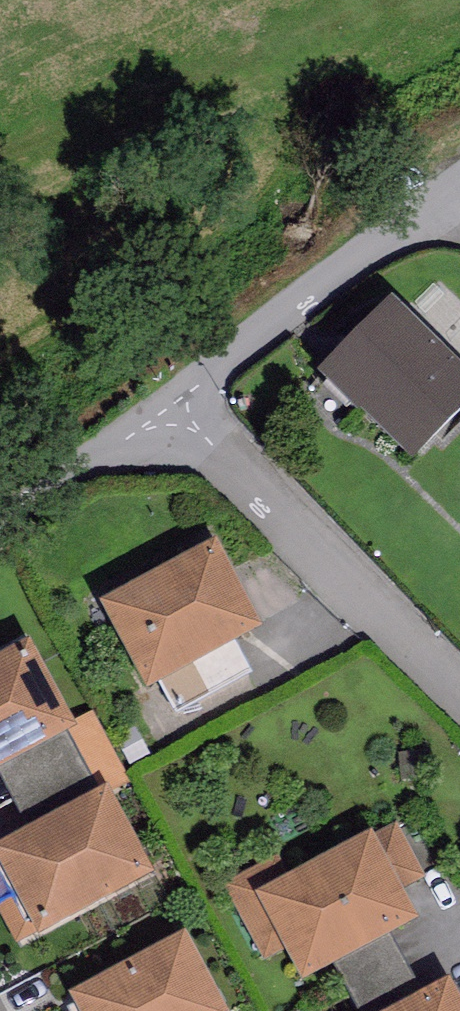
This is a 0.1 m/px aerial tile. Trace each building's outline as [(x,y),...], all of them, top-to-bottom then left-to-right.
[(318,375),(413,464),(459,414),(459,366),(389,300),(318,375)] [(217,543),(100,605),(146,692),(263,631),(217,543)] [(76,730),(72,722),(29,641),(0,657),(0,770),(76,730)] [(72,722),(76,730),(0,770),(0,778),(27,832),(107,789),(110,794),(131,784),(92,712),(72,722)] [(17,944),(36,934),(38,939),(155,877),(110,794),(107,789),(27,832),(0,846),(0,912),(17,944)] [(251,871),(222,886),(264,964),(286,952),(302,984),(420,922),(403,891),(426,879),(397,824),(373,837),(372,834),(263,892),(251,871)] [(69,996),(78,1010),(227,1010),(186,935),(69,996)] [(391,1010),(459,1010),(459,999),(450,980),(391,1010)]
